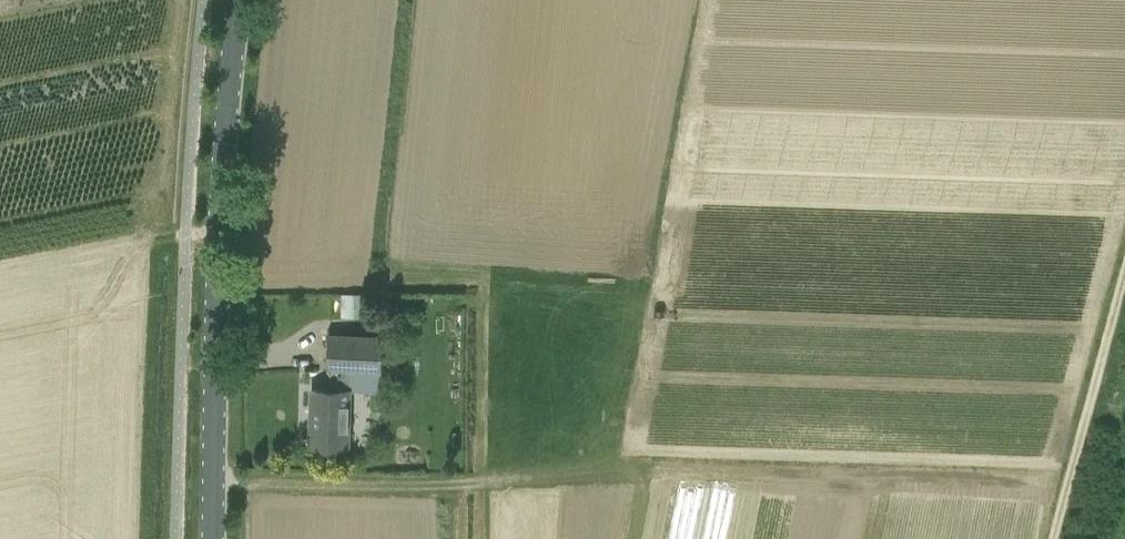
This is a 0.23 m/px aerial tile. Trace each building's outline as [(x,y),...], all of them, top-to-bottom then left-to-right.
[(341,293),(341,316),(366,316),(366,293),(341,293)] [(382,373),(384,336),(329,334),(328,370),(331,370),(330,388),(313,388),(311,445),(352,446),(353,387),(350,388),(350,373),(382,373)]
